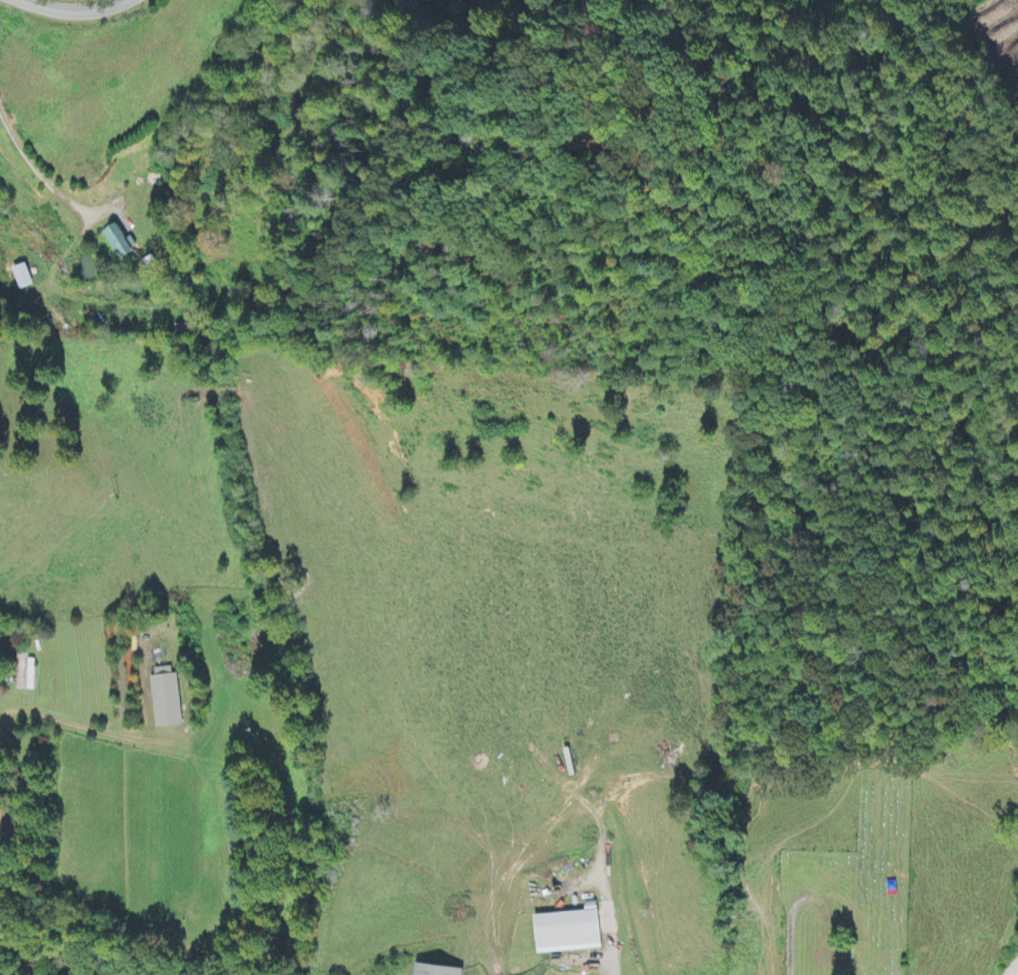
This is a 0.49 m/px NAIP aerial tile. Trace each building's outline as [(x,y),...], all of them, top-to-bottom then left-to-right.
[(130,240),(120,225),(105,234),(124,263),(141,252),(132,239),(130,240)] [(36,288),(29,266),(15,270),(22,292),(36,288)] [(157,730),(184,728),(178,668),(151,671),(157,730)] [(539,917),(542,956),(604,952),(602,913),(539,917)] [(421,966),(420,974),(467,974),(467,972),(421,966)]
